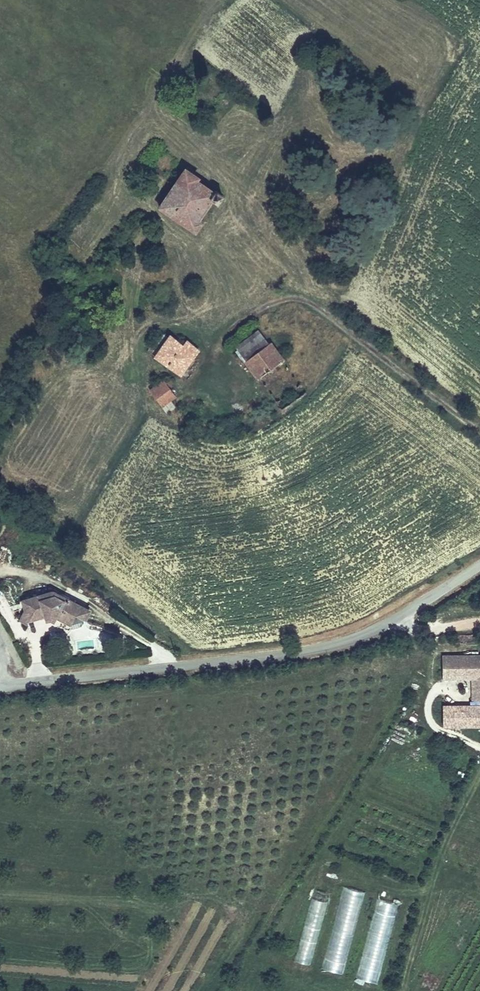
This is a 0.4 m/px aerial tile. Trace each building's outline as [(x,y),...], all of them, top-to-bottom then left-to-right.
[(202,175),(185,164),(180,172),(172,183),(158,205),(196,232),(204,220),(200,218),(213,199),(219,203),(225,192),(218,186),(215,188),(200,177),(202,175)] [(269,342),(259,328),(236,346),(259,379),(287,360),(272,340),(269,342)] [(183,342),(170,331),(152,356),(182,377),(201,350),(187,337),(183,342)] [(307,392),(287,360),(259,379),(284,408),(307,392)] [(167,414),(176,407),(172,401),(177,397),(164,379),(150,389),(167,414)] [(33,613),(42,612),(40,602),(77,597),(64,587),(30,592),(32,603),(33,613)] [(15,592),(6,595),(10,606),(19,603),(15,592)] [(40,602),(42,612),(55,611),(73,624),(74,629),(80,628),(89,620),(95,612),(77,597),(40,602)] [(30,619),(33,613),(32,603),(24,613),(30,619)] [(89,620),(80,628),(80,635),(90,634),(89,620)] [(136,630),(130,637),(140,646),(147,639),(136,630)] [(443,659),(443,682),(472,681),(472,703),(479,703),(479,658),(443,659)] [(479,726),(479,703),(443,703),(443,726),(479,726)] [(341,886),(321,969),(344,974),(364,891),(341,886)] [(311,965),(330,893),(313,889),(294,961),(311,965)] [(375,898),(354,979),(377,985),(398,903),(375,898)]
